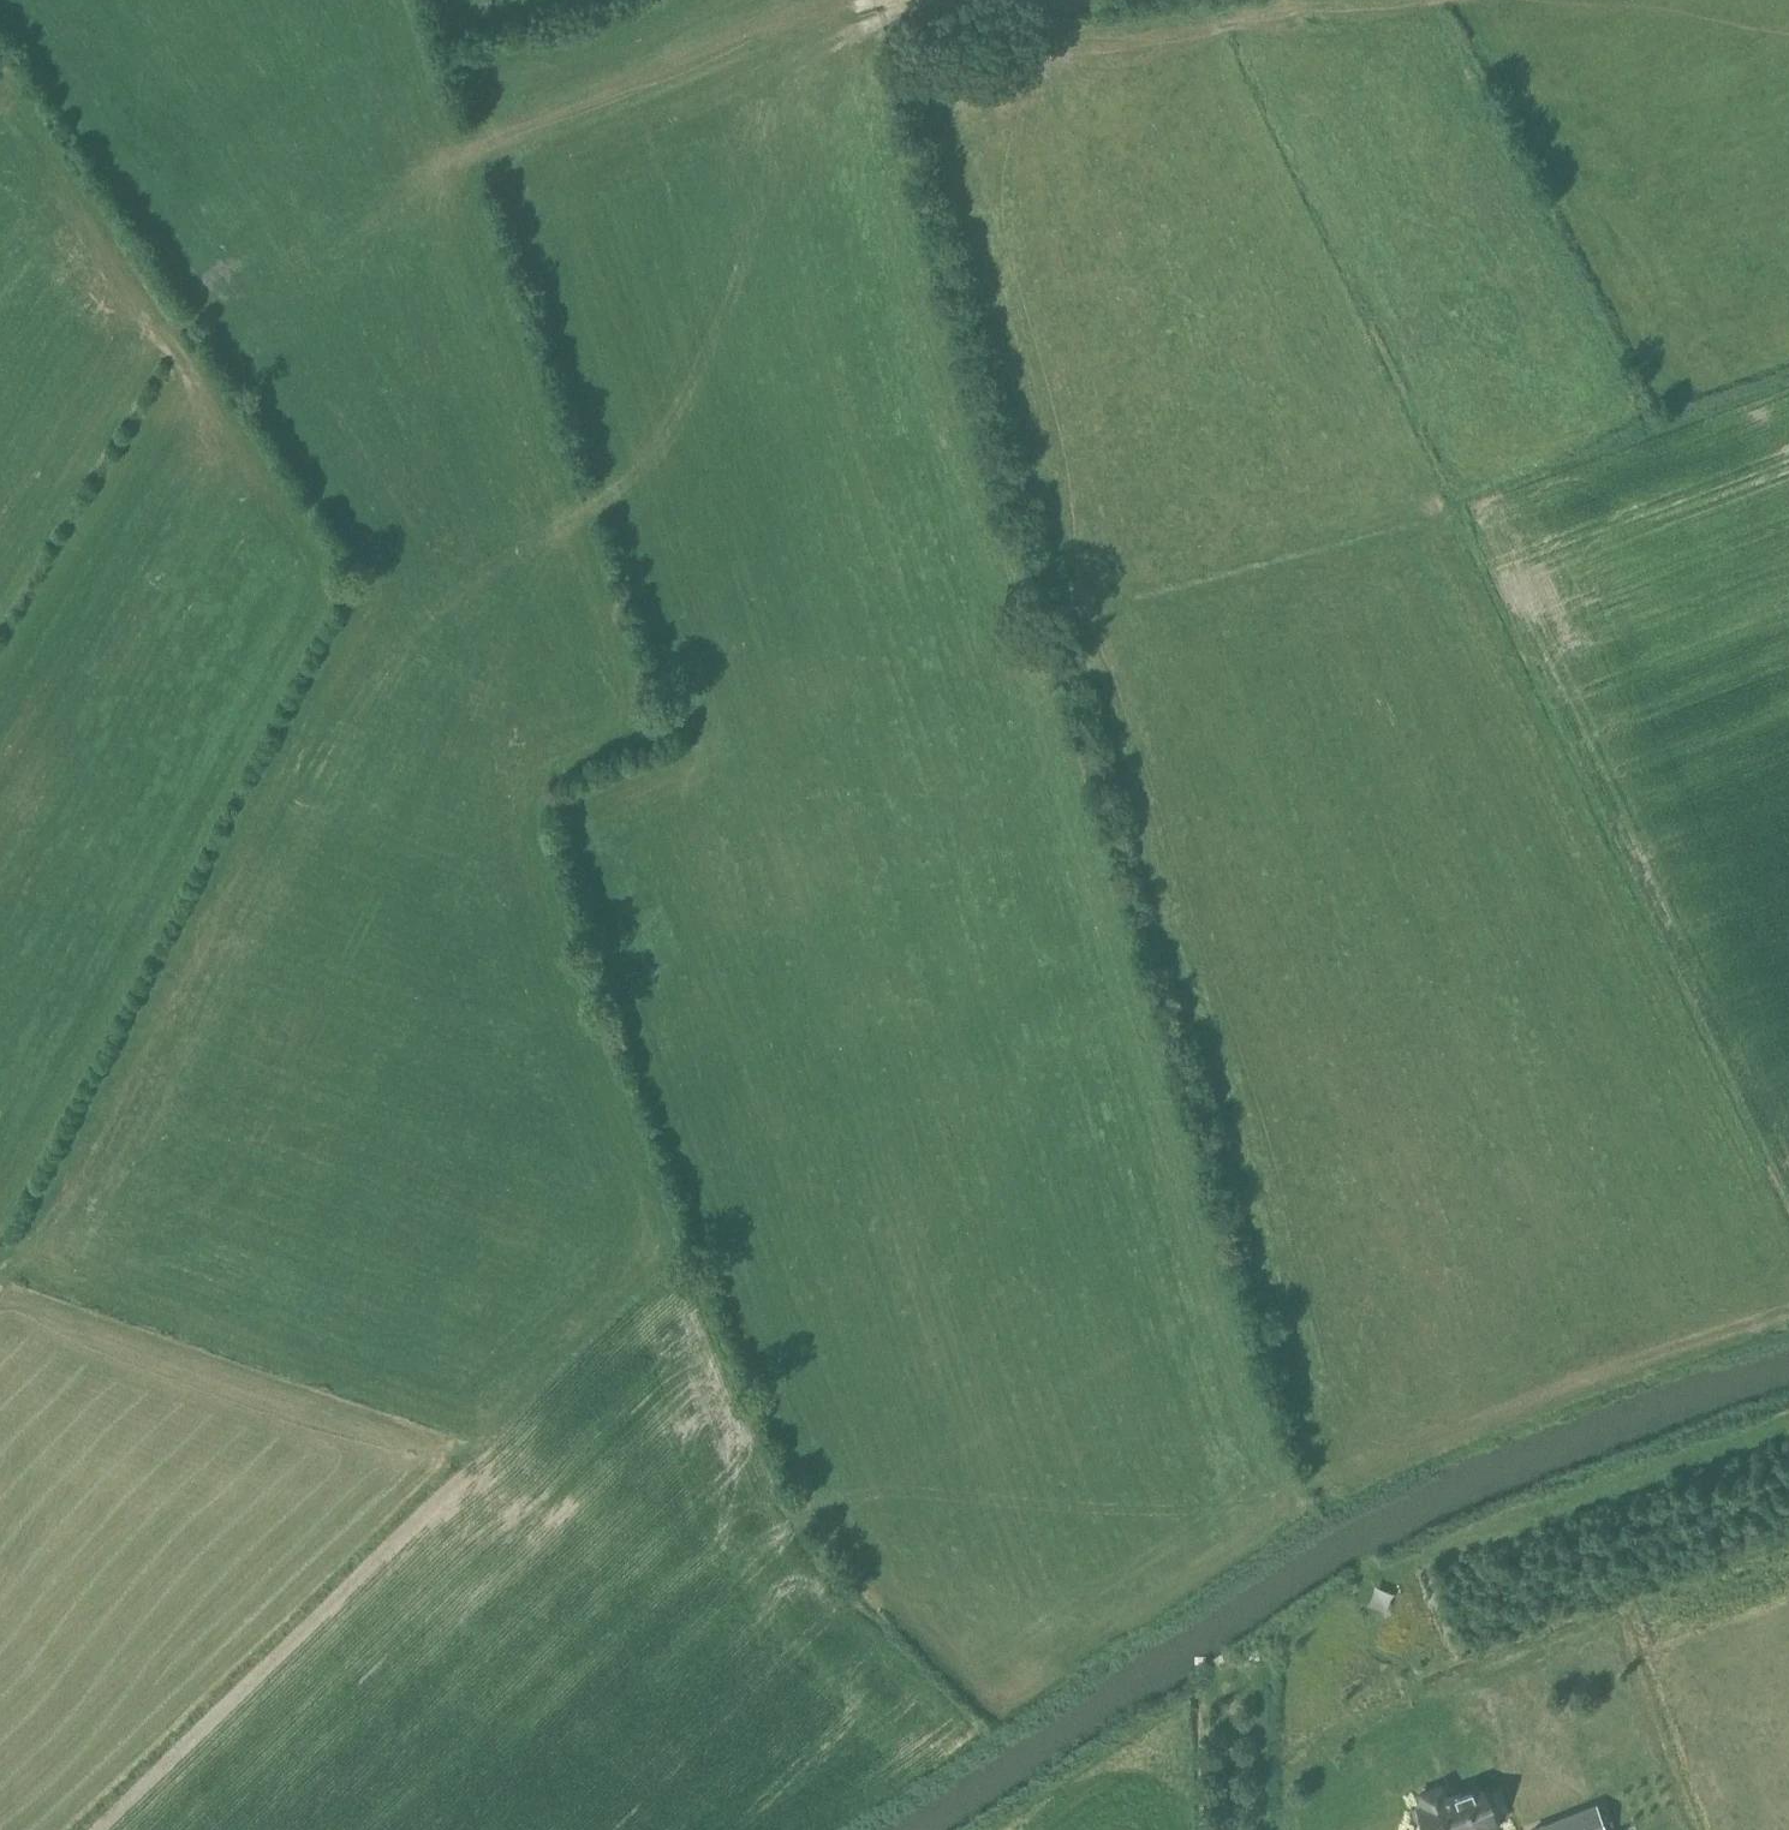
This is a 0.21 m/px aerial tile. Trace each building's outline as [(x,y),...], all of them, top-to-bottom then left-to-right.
[(1479,1787),(1447,1799),(1442,1785),(1420,1794),(1426,1808),(1421,1809),(1429,1829),(1491,1829),(1489,1825),(1493,1823),(1479,1787)] [(1532,1829),(1606,1829),(1596,1805),(1532,1829)]
